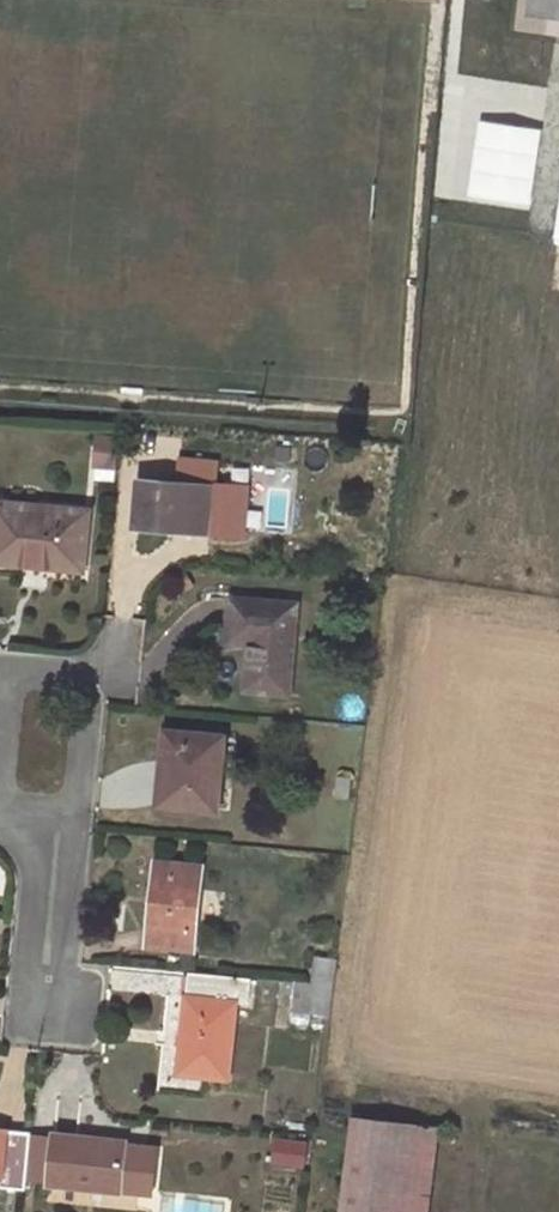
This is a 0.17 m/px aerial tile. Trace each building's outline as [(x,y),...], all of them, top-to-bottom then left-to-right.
[(541,129),(478,120),(467,197),(530,206),(541,129)] [(550,235),(558,237),(558,172),(550,235)] [(95,466),(115,469),(119,439),(98,437),(95,466)] [(213,485),(139,478),(135,523),(209,530),(213,485)] [(81,559),(86,509),(0,502),(0,562),(23,564),(24,554),(81,559)] [(81,569),(81,559),(24,554),(23,564),(81,569)] [(250,619),(248,642),(245,689),(288,694),(294,602),(228,599),(226,618),(250,619)] [(224,639),(248,642),(250,619),(226,618),(224,639)] [(170,763),(167,806),(217,810),(222,735),(163,731),(161,763),(170,763)] [(157,804),(167,806),(170,763),(161,763),(157,804)] [(349,777),(339,775),(336,795),(346,796),(349,777)] [(201,867),(155,862),(146,945),(193,949),(201,867)] [(331,989),(335,960),(314,958),(310,987),(331,989)] [(251,980),(188,973),(178,1072),(226,1076),(234,1001),(248,1003),(251,980)] [(328,1013),(331,989),(310,987),(296,985),(293,1008),(328,1013)] [(339,1211),(403,1211),(413,1129),(350,1121),(339,1211)] [(29,1133),(0,1130),(0,1177),(3,1177),(2,1186),(23,1188),(24,1177),(29,1135),(29,1133)] [(52,1138),(29,1135),(24,1177),(48,1180),(52,1138)] [(48,1180),(48,1182),(150,1193),(155,1149),(124,1145),(124,1143),(53,1135),(52,1138),(48,1180)] [(305,1143),(291,1142),(289,1162),(303,1163),(305,1143)]
